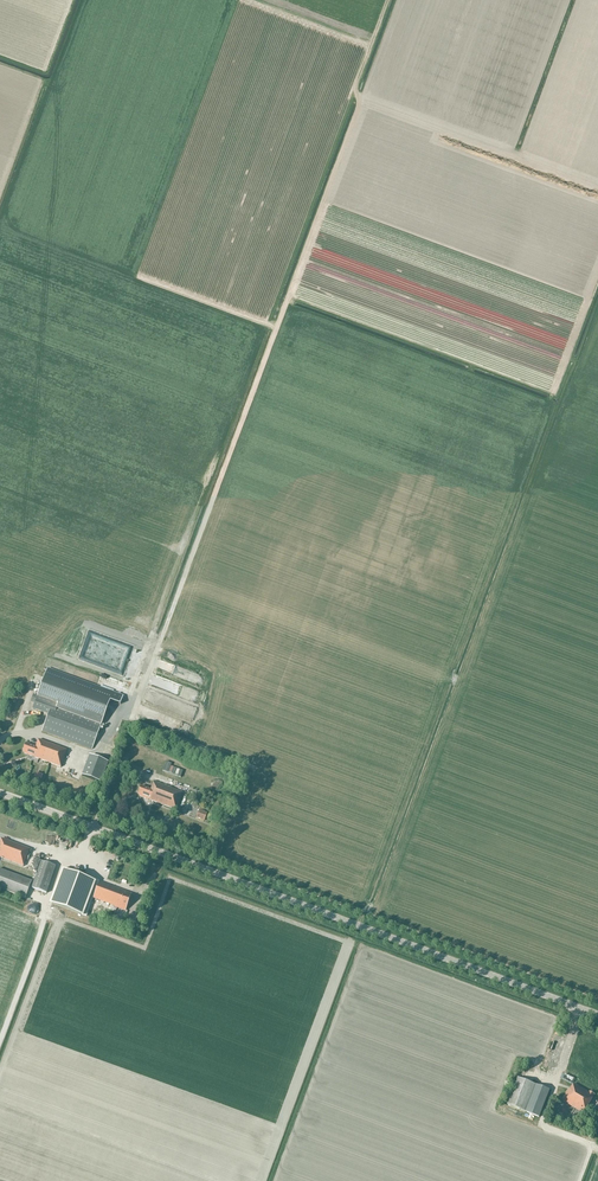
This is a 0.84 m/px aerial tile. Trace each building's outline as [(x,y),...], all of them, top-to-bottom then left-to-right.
[(33,695),(31,702),(35,703),(32,709),(48,715),(42,731),(92,750),(110,701),(111,701),(120,704),(123,697),(96,687),(47,669),(44,677),(37,697),(33,695)] [(182,737),(185,722),(171,719),(168,734),(182,737)] [(25,752),(24,753),(61,767),(68,750),(39,739),(36,746),(26,743),(23,752),(25,752)] [(108,764),(89,757),(81,776),(100,784),(108,764)] [(160,770),(175,776),(177,769),(166,765),(167,763),(163,762),(160,770)] [(182,792),(159,784),(154,782),(151,789),(141,785),(138,795),(147,797),(146,799),(176,810),(182,792)] [(196,818),(204,821),(207,812),(199,809),(196,818)] [(24,866),(30,849),(2,838),(0,843),(0,858),(24,866)] [(32,888),(47,894),(56,866),(41,862),(32,888)] [(25,898),(32,881),(0,869),(0,889),(25,898)] [(49,904),(83,917),(96,882),(62,869),(49,904)] [(93,899),(125,911),(132,893),(100,882),(93,899)] [(550,1090),(536,1085),(518,1078),(508,1105),(526,1112),(540,1117),(550,1090)] [(575,1112),(582,1116),(595,1095),(590,1092),(590,1093),(574,1084),(562,1101),(577,1110),(575,1112)]
